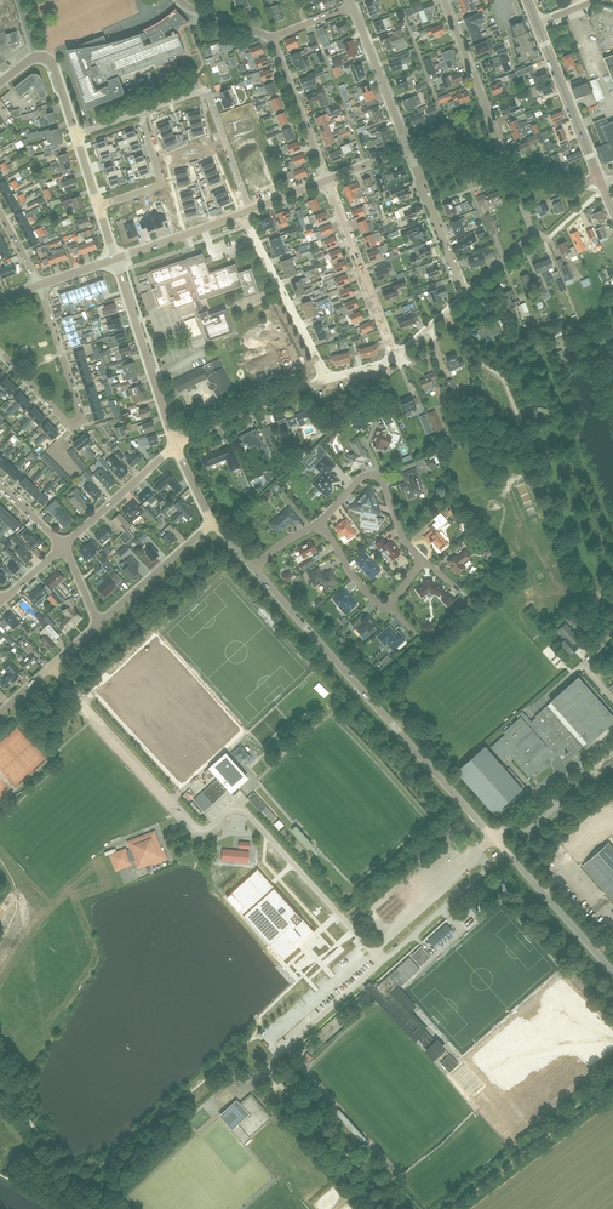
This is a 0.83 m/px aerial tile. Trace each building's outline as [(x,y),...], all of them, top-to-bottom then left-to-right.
[(3,24),(17,20),(11,0),(0,0),(0,25),(3,24)] [(246,0),(235,0),(236,2),(235,2),(235,3),(237,7),(238,10),(237,10),(238,10),(244,8),(245,11),(251,10),(250,6),(248,6),(246,0)] [(281,12),(279,5),(274,6),(272,0),(265,0),(265,2),(268,1),(272,15),(275,21),(284,18),(281,12)] [(380,6),(378,1),(377,0),(369,0),(369,1),(370,0),(371,2),(365,4),(370,16),(371,16),(372,19),(378,16),(377,13),(380,12),(378,7),(380,6)] [(476,9),(473,1),(460,7),(462,13),(470,10),(471,11),(476,9)] [(411,7),(414,13),(424,10),(428,21),(435,18),(432,9),(435,8),(432,2),(423,5),(422,4),(416,7),(415,6),(411,7)] [(143,30),(144,32),(127,38),(116,41),(107,44),(104,36),(78,45),(80,48),(66,50),(85,109),(123,94),(124,94),(124,93),(124,91),(119,76),(155,63),(156,66),(169,61),(168,58),(184,52),(177,34),(166,38),(164,32),(175,27),(178,30),(180,28),(178,26),(188,23),(173,11),(166,17),(159,22),(151,26),(143,30)] [(482,12),(464,19),(470,34),(480,31),(484,29),(482,23),(485,22),(484,21),(485,21),(482,12)] [(381,20),(374,23),(376,29),(375,29),(376,32),(377,32),(385,29),(385,28),(392,26),(388,17),(381,20)] [(17,20),(3,24),(6,34),(11,33),(11,35),(21,32),(17,20)] [(340,22),(331,25),(330,26),(332,29),(334,30),(335,33),(348,28),(345,21),(341,23),(340,22)] [(404,21),(393,25),(394,29),(405,25),(404,21)] [(519,64),(529,60),(530,61),(533,60),(532,58),(538,56),(528,31),(526,32),(522,23),(519,25),(518,23),(515,24),(515,26),(512,27),(515,36),(513,37),(517,46),(515,47),(518,56),(516,57),(519,64)] [(25,45),(21,32),(11,35),(11,33),(6,34),(3,24),(0,25),(0,64),(25,45)] [(433,33),(434,37),(436,36),(436,37),(440,36),(439,35),(444,33),(441,25),(432,29),(431,28),(426,30),(426,29),(419,31),(420,36),(421,36),(428,33),(428,35),(433,33)] [(316,28),(323,47),(330,44),(323,26),(316,28)] [(388,38),(380,41),(383,47),(382,47),(383,50),(384,50),(385,51),(395,48),(396,52),(407,47),(400,29),(393,32),(394,36),(388,38)] [(480,31),(470,34),(473,41),(488,35),(486,31),(481,33),(480,31)] [(316,43),(318,42),(314,33),(307,35),(311,45),(309,46),(310,50),(317,47),(316,43)] [(296,41),(295,37),(285,41),(288,50),(295,47),(295,48),(299,47),(298,45),(300,44),(299,40),(296,41)] [(346,50),(356,47),(353,40),(346,42),(344,39),(337,42),(339,49),(343,48),(344,51),(346,50)] [(480,42),(481,44),(475,46),(478,54),(489,49),(488,46),(492,44),(490,39),(480,42)] [(503,43),(494,47),(495,52),(505,48),(503,43)] [(258,57),(257,55),(263,52),(260,45),(250,49),(251,52),(246,54),(249,61),(258,57)] [(334,67),(345,63),(344,62),(348,61),(347,58),(349,57),(349,58),(358,54),(356,47),(346,50),(348,54),(342,56),(332,60),(334,67)] [(231,78),(221,52),(220,48),(211,51),(213,56),(205,60),(206,64),(209,63),(211,68),(217,66),(221,77),(222,77),(223,80),(231,78)] [(497,52),(499,57),(508,53),(506,48),(497,52)] [(293,61),(302,58),(301,55),(306,53),(305,50),(291,55),(293,61)] [(438,59),(439,63),(454,57),(451,50),(447,51),(447,50),(442,52),(443,56),(438,59)] [(316,52),(320,62),(320,63),(325,61),(321,51),(316,52)] [(397,60),(410,55),(408,51),(395,56),(397,60)] [(433,64),(430,57),(428,58),(427,54),(421,56),(426,67),(433,64)] [(507,54),(505,55),(492,60),(491,59),(488,61),(488,62),(482,64),(485,72),(490,70),(490,71),(493,70),(493,69),(503,65),(505,72),(510,70),(507,62),(510,61),(507,54)] [(576,64),(575,61),(572,54),(561,58),(568,73),(574,71),(573,68),(576,66),(579,74),(583,72),(579,63),(576,64)] [(604,58),(612,82),(612,55),(604,58)] [(268,65),(265,57),(255,61),(254,59),(248,62),(251,69),(257,66),(258,69),(268,65)] [(389,64),(392,72),(402,68),(403,70),(408,68),(406,63),(410,62),(408,57),(399,60),(389,64)] [(457,64),(454,57),(439,63),(438,63),(439,68),(446,65),(448,69),(454,67),(453,66),(457,64)] [(303,60),(302,58),(293,61),(296,67),(300,66),(301,70),(306,68),(305,64),(310,62),(308,58),(303,60)] [(353,62),(345,65),(346,69),(350,67),(351,71),(352,71),(355,78),(354,78),(356,82),(361,80),(361,79),(365,78),(364,75),(365,74),(361,64),(355,66),(353,62)] [(433,64),(426,67),(429,76),(430,76),(436,74),(433,64)] [(516,71),(518,76),(529,72),(530,77),(531,77),(532,78),(532,77),(535,83),(538,82),(548,78),(545,70),(535,73),(534,70),(531,71),(529,66),(516,71)] [(270,69),(260,73),(259,72),(253,74),(255,81),(262,79),(262,81),(273,77),(270,69)] [(303,87),(311,84),(311,86),(316,84),(314,78),(316,77),(324,74),(322,69),(308,75),(308,77),(300,80),(303,87)] [(151,88),(155,87),(151,72),(146,73),(151,88)] [(442,79),(444,85),(446,88),(451,86),(451,85),(455,84),(460,82),(459,81),(463,80),(460,73),(453,76),(453,74),(442,79)] [(33,90),(34,89),(41,98),(47,96),(41,79),(40,76),(38,74),(35,74),(33,74),(30,75),(14,88),(21,97),(31,89),(32,90),(33,90)] [(503,91),(502,87),(507,85),(505,81),(509,80),(507,75),(500,78),(502,82),(500,83),(500,82),(495,84),(495,85),(491,87),(493,94),(498,92),(499,93),(503,91)] [(396,81),(399,88),(408,85),(409,87),(414,85),(411,78),(411,79),(410,76),(405,77),(401,79),(396,81)] [(596,79),(589,82),(596,101),(604,98),(596,79)] [(265,85),(265,86),(259,88),(262,95),(268,92),(269,96),(277,93),(273,82),(265,85)] [(426,84),(421,86),(419,83),(415,84),(416,88),(415,88),(416,92),(428,88),(426,84)] [(542,92),(544,96),(553,92),(550,83),(545,85),(544,84),(540,86),(540,87),(537,88),(539,93),(542,92)] [(587,83),(572,89),(576,99),(591,93),(587,83)] [(358,91),(352,94),(354,99),(364,95),(373,91),(370,84),(361,88),(361,87),(357,88),(358,91)] [(324,92),(323,88),(312,92),(312,93),(307,96),(309,103),(319,99),(321,107),(329,104),(324,92)] [(228,90),(220,92),(223,100),(221,101),(224,109),(230,107),(234,105),(231,98),(234,97),(234,96),(231,89),(228,90)] [(364,95),(365,99),(362,100),(363,104),(367,103),(366,102),(376,98),(373,91),(364,95)] [(527,98),(528,97),(530,101),(529,102),(530,106),(538,103),(536,99),(533,100),(532,96),(530,91),(526,92),(525,93),(527,98)] [(453,101),(455,105),(461,103),(462,104),(465,102),(465,101),(470,99),(469,98),(470,98),(469,95),(468,95),(467,92),(453,97),(454,101),(453,101)] [(449,93),(438,97),(440,102),(451,98),(449,93)] [(403,100),(407,110),(416,106),(413,96),(403,100)] [(271,101),(275,111),(282,108),(278,97),(271,100),(271,101)] [(266,100),(254,105),(256,109),(268,105),(267,102),(266,100)] [(500,107),(503,115),(513,112),(514,116),(525,112),(523,107),(518,109),(514,100),(503,104),(503,106),(500,107)] [(336,114),(343,111),(340,104),(333,106),(336,114)] [(235,112),(226,115),(228,120),(228,122),(244,117),(240,106),(233,109),(235,112)] [(370,117),(381,113),(379,106),(372,109),(371,107),(361,111),(363,114),(368,112),(370,117)] [(426,110),(427,113),(429,112),(430,115),(437,113),(434,107),(426,110)] [(9,112),(15,118),(22,116),(20,108),(9,112)] [(41,118),(38,118),(41,127),(46,125),(57,122),(54,112),(47,114),(46,110),(39,112),(41,118)] [(188,112),(185,113),(187,121),(201,118),(199,110),(188,112)] [(419,123),(421,127),(428,124),(423,111),(413,115),(414,117),(410,118),(412,125),(413,124),(414,125),(419,123)] [(533,116),(531,111),(525,113),(527,119),(533,116)] [(288,122),(284,112),(276,115),(281,125),(288,122)] [(553,122),(555,126),(558,125),(562,123),(561,119),(564,118),(561,112),(550,116),(552,122),(553,122)] [(327,113),(315,118),(318,125),(330,120),(327,113)] [(370,121),(372,121),(372,122),(367,124),(368,127),(378,123),(377,122),(384,119),(381,113),(370,117),(369,118),(370,121)] [(330,120),(318,125),(321,132),(330,128),(328,125),(336,122),(347,118),(346,114),(335,119),(330,120)] [(244,117),(228,122),(229,124),(231,129),(239,126),(240,129),(248,127),(244,117)] [(201,118),(187,121),(190,120),(191,128),(202,126),(201,118)] [(167,121),(157,125),(160,133),(171,128),(174,127),(171,119),(168,121),(167,121)] [(521,122),(518,124),(517,120),(509,123),(512,131),(523,126),(524,126),(528,125),(527,121),(521,123),(521,122)] [(594,124),(603,145),(595,148),(598,154),(599,153),(604,165),(612,161),(612,121),(608,123),(606,120),(594,124)] [(531,126),(534,134),(540,132),(537,124),(531,126)] [(558,125),(555,126),(556,130),(560,142),(566,139),(562,128),(560,129),(558,125)] [(191,128),(188,129),(190,137),(193,136),(194,136),(204,134),(202,126),(191,128)] [(525,129),(524,126),(523,126),(512,131),(515,139),(526,135),(524,130),(525,129)] [(282,130),(283,132),(277,134),(280,141),(286,139),(286,141),(294,138),(290,127),(282,130)] [(377,134),(378,138),(389,134),(387,127),(380,130),(379,128),(376,129),(375,127),(367,130),(368,133),(370,132),(371,135),(376,133),(377,134)] [(30,133),(27,134),(29,139),(40,136),(40,135),(45,134),(47,140),(50,139),(61,135),(59,128),(53,130),(51,131),(50,128),(44,130),(39,132),(38,130),(30,133)] [(171,128),(160,133),(163,140),(177,134),(174,135),(171,128)] [(330,128),(321,132),(323,139),(333,135),(340,133),(340,132),(339,129),(331,132),(330,128)] [(127,138),(117,142),(118,146),(139,139),(137,133),(136,134),(134,130),(129,132),(128,129),(125,130),(126,133),(127,138)] [(341,137),(351,134),(349,129),(340,132),(340,133),(341,137)] [(250,132),(237,137),(239,141),(238,141),(239,145),(253,140),(250,132)] [(177,134),(163,140),(167,147),(177,143),(180,142),(177,134)] [(380,142),(380,143),(375,145),(376,148),(386,144),(385,143),(392,140),(389,134),(378,138),(377,138),(379,142),(380,142)] [(50,139),(47,140),(48,143),(51,142),(52,146),(52,147),(55,146),(59,144),(63,143),(61,135),(50,139)] [(333,135),(323,139),(326,146),(335,142),(339,141),(337,138),(334,139),(333,135)] [(98,139),(99,142),(96,143),(98,147),(96,147),(97,153),(114,147),(112,143),(108,145),(105,136),(98,139)] [(525,143),(516,146),(519,154),(521,153),(522,157),(529,154),(528,150),(530,149),(528,146),(534,143),(539,141),(537,136),(535,137),(524,141),(525,143)] [(139,139),(118,146),(120,150),(123,149),(129,147),(130,152),(141,148),(140,145),(141,144),(139,139)] [(298,141),(288,145),(287,144),(281,146),(283,153),(290,151),(290,153),(301,149),(298,141)] [(572,143),(574,149),(581,147),(579,141),(572,143)] [(344,154),(351,151),(349,144),(341,147),(342,149),(334,152),(329,154),(332,162),(342,158),(340,155),(344,153),(344,154)] [(114,147),(97,153),(100,159),(101,158),(103,161),(113,158),(111,153),(117,151),(116,146),(114,147)] [(249,155),(243,157),(245,163),(260,158),(257,148),(248,151),(249,155)] [(566,156),(569,164),(582,158),(579,150),(566,156)] [(45,158),(54,155),(53,151),(44,154),(43,153),(38,155),(39,159),(45,158)] [(56,162),(52,163),(52,166),(69,161),(68,159),(69,157),(68,154),(67,154),(67,153),(58,156),(60,160),(56,162)] [(130,165),(131,169),(148,163),(146,158),(144,159),(143,155),(138,157),(137,153),(132,155),(134,163),(130,165)] [(561,163),(558,153),(550,156),(554,165),(561,163)] [(292,158),(293,161),(288,163),(291,170),(300,166),(299,164),(306,161),(303,154),(292,158)] [(212,158),(198,164),(201,172),(215,166),(212,158)] [(260,158),(245,163),(247,170),(253,168),(255,171),(264,168),(260,158)] [(53,169),(57,167),(58,172),(71,168),(69,161),(52,166),(53,169)] [(106,171),(104,172),(106,178),(122,172),(121,170),(121,168),(117,169),(114,161),(109,163),(110,166),(105,168),(106,171)] [(148,163),(131,169),(127,170),(128,175),(137,172),(140,180),(145,178),(144,175),(149,173),(148,170),(150,169),(148,163)] [(215,166),(201,172),(205,179),(218,173),(215,166)] [(405,173),(402,166),(395,168),(394,168),(387,170),(389,175),(393,173),(395,177),(405,173)] [(185,168),(175,171),(177,179),(188,176),(191,175),(189,167),(185,168)] [(304,167),(294,171),(293,170),(287,172),(290,179),(296,177),(297,179),(307,175),(304,167)] [(122,172),(106,178),(108,183),(110,183),(111,186),(120,183),(118,178),(124,176),(122,172)] [(218,173),(205,179),(208,186),(221,181),(218,173)] [(188,176),(177,179),(178,187),(190,184),(188,176)] [(381,176),(376,178),(381,191),(386,189),(381,176)] [(373,185),(370,177),(363,180),(365,184),(363,185),(365,189),(366,189),(367,193),(368,193),(373,190),(376,189),(374,184),(373,185)] [(65,186),(66,191),(77,187),(75,178),(63,182),(61,183),(62,187),(65,186)] [(2,192),(9,188),(12,186),(18,183),(16,180),(10,183),(7,184),(5,181),(0,184),(0,189),(2,192)] [(351,184),(344,187),(348,198),(349,200),(356,197),(357,199),(363,196),(358,182),(354,184),(352,185),(351,184)] [(402,186),(390,190),(394,198),(398,197),(400,201),(405,199),(405,200),(410,198),(412,197),(412,196),(412,195),(411,194),(410,193),(409,193),(408,193),(407,189),(405,190),(403,185),(402,186)] [(9,188),(2,192),(5,199),(13,195),(11,191),(9,188)] [(43,190),(44,194),(46,199),(52,198),(49,188),(43,190)] [(169,190),(170,194),(176,192),(179,201),(181,200),(177,188),(169,190)] [(224,188),(211,193),(214,201),(227,195),(224,188)] [(121,210),(166,196),(164,190),(119,204),(121,210)] [(374,193),(373,190),(368,193),(368,195),(370,201),(373,200),(372,198),(376,196),(376,197),(381,196),(379,191),(374,193)] [(191,191),(180,194),(182,202),(193,199),(191,191)] [(476,197),(489,229),(494,227),(489,213),(488,214),(483,203),(487,202),(487,204),(494,201),(496,205),(502,204),(502,198),(500,198),(497,191),(490,194),(488,192),(476,197)] [(13,195),(5,199),(9,205),(16,201),(13,195)] [(227,195),(214,201),(217,208),(230,203),(227,195)] [(62,206),(73,202),(76,210),(84,207),(80,196),(72,199),(71,199),(70,196),(48,203),(50,209),(54,207),(53,205),(61,202),(62,206)] [(558,197),(550,200),(552,204),(556,213),(564,210),(560,201),(558,197)] [(193,199),(182,202),(184,210),(195,207),(198,206),(196,198),(193,199)] [(320,208),(316,198),(308,201),(311,209),(309,210),(310,214),(312,213),(312,211),(312,212),(320,208)] [(16,201),(9,205),(13,212),(20,208),(16,201)] [(378,201),(374,202),(376,209),(376,208),(379,215),(383,214),(378,201)] [(468,201),(464,203),(453,207),(451,202),(444,205),(447,215),(457,211),(458,213),(467,210),(466,209),(470,208),(468,201)] [(543,211),(539,213),(541,216),(547,214),(546,212),(549,211),(548,209),(549,209),(546,202),(540,204),(543,211)] [(159,214),(152,217),(156,229),(163,226),(162,222),(163,221),(167,220),(161,204),(156,205),(159,214)] [(411,218),(412,219),(414,220),(415,219),(416,219),(417,217),(417,216),(414,208),(412,209),(411,208),(409,205),(398,209),(403,221),(407,220),(411,218)] [(355,209),(351,211),(354,219),(365,215),(367,214),(364,206),(362,207),(357,209),(355,209)] [(195,207),(184,210),(186,217),(197,215),(195,207)] [(24,216),(22,212),(15,216),(19,224),(26,220),(29,218),(36,214),(40,212),(37,208),(26,214),(27,215),(24,216)] [(299,219),(302,218),(304,217),(301,209),(296,211),(299,219)] [(286,218),(290,216),(288,210),(284,212),(284,211),(276,214),(278,221),(276,221),(278,227),(280,227),(282,226),(282,224),(286,222),(288,222),(287,220),(286,218)] [(594,214),(590,215),(592,220),(596,218),(598,222),(602,220),(606,218),(603,210),(594,214)] [(325,212),(315,216),(315,214),(308,217),(311,224),(317,221),(318,224),(328,219),(325,212)] [(143,215),(138,217),(142,229),(147,227),(149,233),(154,231),(154,229),(156,229),(152,217),(144,219),(143,215)] [(278,228),(275,220),(271,221),(270,217),(260,220),(262,226),(260,227),(261,231),(264,230),(263,230),(271,227),(273,234),(280,231),(278,228)] [(453,229),(462,225),(461,222),(465,221),(464,217),(460,219),(459,219),(450,223),(453,229)] [(80,229),(90,226),(87,218),(80,221),(79,219),(74,220),(76,224),(79,223),(80,229)] [(30,228),(26,220),(19,224),(23,231),(30,228)] [(366,220),(358,223),(362,233),(366,231),(367,233),(373,230),(370,222),(367,224),(366,220)] [(133,222),(125,225),(129,238),(137,235),(133,222)] [(419,237),(420,238),(425,236),(426,235),(427,234),(427,233),(426,232),(425,231),(424,231),(423,231),(422,227),(420,228),(418,223),(405,228),(408,236),(410,242),(415,240),(415,239),(419,237)] [(320,228),(321,231),(316,233),(318,240),(328,237),(327,234),(333,232),(330,224),(320,228)] [(269,240),(272,248),(282,245),(280,239),(288,237),(287,235),(301,229),(302,229),(301,225),(295,227),(284,231),(285,234),(269,240)] [(462,225),(453,229),(455,235),(464,231),(469,229),(468,226),(463,228),(462,225)] [(30,228),(23,231),(27,239),(43,231),(41,227),(35,230),(32,232),(30,228)] [(592,228),(587,231),(590,239),(596,236),(595,236),(597,235),(593,227),(592,228)] [(607,237),(602,227),(595,230),(599,240),(607,237)] [(486,236),(483,228),(475,231),(478,239),(486,236)] [(43,231),(27,239),(32,247),(39,243),(36,239),(44,234),(43,231)] [(581,237),(580,238),(577,231),(571,234),(579,252),(585,249),(582,242),(584,242),(584,239),(584,238),(581,237)] [(470,245),(470,244),(477,241),(473,232),(470,233),(470,234),(465,236),(466,237),(463,238),(464,239),(458,242),(458,243),(457,243),(459,248),(460,248),(460,249),(463,248),(465,252),(471,250),(469,245),(470,245)] [(377,233),(371,235),(363,238),(367,248),(375,245),(374,242),(380,239),(377,233)] [(94,241),(86,243),(89,252),(97,249),(96,246),(101,245),(98,236),(93,238),(94,241)] [(322,246),(326,244),(327,248),(338,244),(335,236),(324,240),(321,242),(322,246)] [(562,254),(565,252),(568,259),(577,255),(574,247),(569,249),(566,241),(558,245),(562,254)] [(73,257),(81,254),(78,246),(77,242),(67,246),(70,255),(72,254),(73,257)] [(89,252),(86,243),(78,246),(81,254),(89,252)] [(282,245),(272,248),(276,257),(291,251),(290,248),(289,249),(287,243),(282,245)] [(432,254),(429,246),(427,247),(425,246),(424,243),(413,248),(416,256),(417,260),(427,256),(427,257),(429,258),(430,258),(431,257),(432,256),(432,254)] [(300,251),(309,248),(308,244),(303,246),(294,249),(296,253),(300,251)] [(43,267),(51,264),(49,256),(45,245),(40,247),(36,249),(34,250),(36,254),(41,251),(44,258),(40,259),(43,267)] [(377,248),(377,249),(367,253),(370,261),(381,257),(380,255),(386,252),(383,245),(377,248)] [(0,249),(0,252),(3,258),(10,254),(6,246),(0,249)] [(55,250),(56,253),(59,261),(67,259),(64,251),(63,247),(55,250)] [(311,253),(309,248),(300,251),(301,256),(311,253)] [(491,248),(483,251),(484,254),(482,255),(482,254),(469,260),(470,264),(469,265),(470,267),(471,267),(472,268),(486,262),(484,259),(486,258),(487,260),(495,256),(491,248)] [(343,256),(340,249),(329,253),(331,259),(330,260),(331,263),(336,262),(335,259),(343,256)] [(51,264),(59,261),(56,253),(49,256),(51,264)] [(235,264),(209,273),(202,253),(149,271),(154,285),(156,285),(157,288),(152,289),(158,307),(171,302),(174,309),(195,302),(208,340),(233,332),(226,309),(209,315),(208,311),(204,312),(199,300),(242,286),(246,295),(259,291),(251,268),(238,273),(235,264)] [(283,269),(293,266),(292,261),(297,259),(296,256),(280,262),(283,269)] [(553,267),(550,259),(543,262),(550,281),(553,280),(551,272),(550,273),(548,269),(553,267)] [(337,264),(336,262),(331,263),(334,271),(336,270),(337,273),(347,269),(344,261),(337,264)] [(550,281),(543,262),(541,262),(540,261),(538,262),(538,263),(536,264),(536,265),(534,265),(537,274),(541,272),(543,277),(544,276),(547,282),(550,281)] [(433,266),(432,262),(419,267),(422,275),(428,273),(429,277),(434,275),(435,277),(440,274),(441,274),(442,272),(442,271),(441,270),(440,270),(438,270),(436,265),(434,266),(433,266)] [(378,272),(375,273),(378,281),(389,276),(388,272),(392,270),(389,263),(376,268),(378,272)] [(560,267),(566,281),(573,278),(567,264),(560,267)] [(16,273),(13,265),(6,268),(9,276),(16,273)] [(305,274),(318,269),(317,269),(316,265),(314,266),(303,270),(305,274)] [(295,271),(293,266),(283,269),(286,278),(302,272),(301,269),(295,271)] [(9,276),(6,268),(0,270),(0,272),(2,278),(9,276)] [(305,274),(306,277),(299,279),(300,280),(291,283),(294,290),(303,287),(301,283),(308,280),(307,278),(319,273),(318,269),(305,274)] [(324,284),(328,283),(333,281),(332,277),(333,277),(331,273),(325,275),(324,272),(320,273),(323,280),(322,281),(324,284)] [(337,289),(334,290),(334,291),(342,287),(341,285),(349,282),(346,274),(335,279),(336,280),(334,281),(336,286),(337,289)] [(534,284),(529,274),(521,277),(527,293),(532,291),(530,286),(534,284)] [(583,288),(591,284),(589,277),(580,281),(583,288)] [(393,286),(382,291),(386,299),(387,299),(387,300),(390,299),(390,298),(398,295),(396,289),(406,285),(404,278),(398,281),(392,283),(393,286)] [(541,294),(546,292),(541,278),(536,280),(541,294)] [(561,292),(565,290),(566,290),(562,278),(556,281),(561,292)] [(96,282),(99,292),(107,290),(103,280),(96,282)] [(99,292),(96,282),(89,285),(92,295),(93,297),(98,295),(100,294),(99,292)] [(92,295),(89,285),(81,287),(85,297),(92,295)] [(304,290),(303,287),(294,290),(297,297),(305,294),(306,295),(314,292),(315,295),(319,293),(326,291),(325,288),(325,289),(323,285),(320,287),(321,288),(314,290),(313,291),(312,287),(304,290)] [(85,297),(81,287),(74,290),(77,300),(85,297)] [(334,290),(327,293),(329,297),(339,293),(341,299),(343,298),(343,299),(354,294),(351,287),(343,290),(342,287),(334,291),(334,290)] [(443,297),(447,295),(444,287),(438,289),(429,292),(430,296),(429,296),(429,298),(430,300),(431,300),(432,300),(433,304),(442,301),(441,296),(442,296),(443,297)] [(77,300),(74,290),(67,292),(70,302),(77,300)] [(506,298),(503,300),(507,310),(516,306),(514,301),(517,300),(512,290),(504,293),(506,298)] [(70,302),(67,292),(59,295),(63,305),(70,302)] [(144,294),(147,305),(153,304),(150,293),(144,294)] [(330,301),(329,297),(315,303),(315,304),(312,305),(310,301),(302,304),(305,311),(317,306),(330,301)] [(344,315),(347,314),(352,312),(351,310),(358,307),(355,299),(345,303),(346,306),(341,308),(344,315)] [(332,306),(330,301),(317,306),(305,311),(308,318),(316,315),(315,312),(319,310),(323,308),(323,310),(330,307),(332,306)] [(339,308),(343,306),(342,302),(332,306),(334,310),(339,308)] [(405,315),(397,318),(401,328),(415,322),(414,318),(412,313),(417,311),(414,303),(406,306),(408,311),(404,313),(405,315)] [(519,311),(518,312),(520,317),(523,316),(526,315),(529,313),(525,303),(519,306),(518,307),(519,311)] [(104,316),(107,315),(106,315),(117,312),(114,304),(104,307),(105,310),(102,311),(104,316)] [(353,314),(352,312),(347,314),(349,318),(350,317),(353,323),(363,319),(360,311),(353,314)] [(65,326),(75,323),(72,316),(62,319),(65,326)] [(111,318),(106,320),(109,330),(114,328),(122,326),(123,326),(122,321),(120,321),(119,317),(112,319),(111,318)] [(495,325),(486,328),(485,325),(483,326),(484,328),(477,330),(478,333),(478,332),(479,333),(482,340),(483,340),(484,340),(484,339),(500,333),(501,336),(505,335),(499,320),(494,322),(495,325)] [(373,329),(370,322),(360,326),(362,332),(360,333),(361,336),(367,334),(366,332),(373,329)] [(75,323),(65,326),(67,333),(77,330),(75,323)] [(324,330),(328,328),(327,324),(326,324),(322,325),(322,323),(314,326),(315,329),(314,329),(315,333),(316,332),(316,333),(324,330)] [(328,328),(324,330),(316,333),(318,336),(316,336),(318,340),(319,339),(319,340),(325,338),(326,341),(334,339),(330,328),(328,328)] [(77,330),(67,333),(69,341),(79,338),(77,330)] [(111,341),(112,344),(110,344),(111,348),(119,345),(118,343),(126,340),(124,333),(116,335),(116,336),(111,337),(112,341),(111,341)] [(570,347),(572,351),(574,356),(579,354),(573,338),(572,339),(569,333),(565,335),(567,341),(568,340),(570,347)] [(79,338),(69,341),(72,348),(87,343),(86,339),(80,341),(79,338)] [(373,345),(367,347),(370,356),(377,354),(376,350),(379,349),(377,343),(373,344),(373,345)] [(91,345),(93,349),(92,349),(94,355),(99,353),(98,348),(99,348),(97,344),(91,345)] [(119,350),(114,351),(115,352),(117,359),(122,357),(131,354),(132,354),(131,349),(129,350),(128,347),(119,350)] [(370,356),(367,347),(360,349),(359,348),(356,349),(358,355),(361,354),(362,358),(370,356)] [(74,352),(77,360),(85,358),(83,350),(74,352)] [(561,350),(555,352),(559,362),(565,359),(561,350)] [(352,357),(350,351),(347,351),(347,353),(340,355),(342,364),(350,362),(349,357),(352,357)] [(457,360),(455,354),(446,358),(449,364),(447,365),(450,371),(464,365),(461,359),(457,360)] [(342,364),(340,355),(333,357),(332,355),(329,356),(331,362),(333,362),(335,366),(342,364)] [(77,360),(79,368),(88,365),(85,358),(77,360)] [(183,377),(174,381),(179,392),(186,388),(188,392),(192,390),(190,386),(207,378),(210,384),(209,385),(209,386),(209,387),(209,388),(210,389),(211,390),(213,390),(217,398),(223,395),(222,394),(232,389),(229,383),(227,379),(222,368),(223,367),(219,359),(211,363),(204,366),(205,366),(202,368),(202,367),(183,377)] [(121,366),(123,373),(137,368),(135,362),(133,363),(133,362),(130,363),(121,366)] [(79,368),(82,376),(90,373),(88,365),(79,368)] [(138,376),(137,375),(139,375),(137,368),(123,373),(121,373),(122,377),(123,377),(124,380),(138,376)] [(104,369),(99,370),(102,380),(107,378),(106,374),(104,369)] [(431,381),(436,379),(433,372),(426,375),(427,378),(421,381),(424,388),(426,393),(434,389),(431,381)] [(90,373),(82,376),(84,384),(93,381),(90,373)] [(6,389),(12,383),(7,378),(0,384),(6,389)] [(448,381),(444,382),(449,392),(450,395),(452,394),(457,392),(456,389),(454,389),(450,380),(448,381)] [(12,383),(6,389),(2,393),(0,395),(0,398),(4,394),(5,395),(7,398),(11,395),(17,389),(12,383)] [(127,397),(133,395),(143,392),(141,385),(129,389),(125,390),(127,397)] [(86,389),(88,396),(97,394),(94,386),(86,389)] [(143,392),(133,395),(134,399),(133,399),(134,403),(145,399),(143,392)] [(14,405),(7,412),(9,414),(26,398),(21,393),(14,399),(17,402),(14,405)] [(88,396),(91,404),(99,401),(97,394),(88,396)] [(411,396),(401,401),(406,413),(416,409),(415,405),(418,404),(416,397),(412,399),(411,396)] [(26,398),(9,414),(10,416),(18,409),(18,410),(22,406),(25,410),(31,404),(26,398)] [(91,404),(93,412),(102,409),(99,401),(91,404)] [(8,402),(2,408),(5,411),(11,405),(8,402)] [(117,409),(116,405),(110,406),(112,412),(113,414),(114,418),(120,417),(121,416),(118,409),(117,409)] [(34,419),(40,413),(35,407),(28,413),(34,419)] [(538,412),(536,407),(526,411),(528,416),(538,412)] [(131,417),(133,416),(134,417),(135,416),(136,419),(138,420),(142,419),(141,418),(150,415),(148,408),(139,410),(139,411),(137,411),(135,408),(130,409),(130,410),(121,412),(123,421),(127,419),(126,415),(129,415),(129,416),(131,417)] [(102,409),(93,412),(96,420),(105,417),(104,414),(103,414),(102,409)] [(284,413),(275,417),(277,422),(278,425),(282,423),(283,426),(284,428),(289,426),(298,422),(299,426),(315,419),(310,409),(296,415),(294,411),(285,415),(284,413)] [(433,411),(427,413),(436,436),(442,434),(433,411)] [(40,413),(34,419),(39,424),(45,418),(40,413)] [(381,418),(385,426),(394,422),(390,414),(381,418)] [(152,421),(143,424),(143,425),(138,426),(139,430),(144,429),(145,433),(155,430),(155,429),(156,429),(155,424),(153,425),(152,421)] [(48,434),(54,428),(49,422),(42,428),(47,433),(48,434)] [(130,425),(123,428),(123,426),(115,429),(118,437),(126,435),(125,433),(131,431),(130,425)] [(267,427),(262,429),(266,437),(268,436),(271,435),(267,427)] [(54,428),(48,434),(52,439),(53,439),(59,433),(54,428)] [(250,432),(239,438),(243,445),(247,443),(248,445),(253,443),(255,446),(257,445),(259,450),(263,447),(266,454),(272,452),(268,445),(265,438),(263,434),(260,436),(256,429),(256,428),(250,431),(250,432)] [(398,442),(400,435),(390,432),(389,435),(377,430),(373,442),(374,444),(374,446),(376,447),(377,449),(379,448),(382,449),(385,450),(387,448),(388,446),(389,446),(390,443),(395,441),(398,442)] [(33,440),(39,434),(36,431),(30,437),(33,440)] [(12,446),(8,449),(12,453),(16,449),(14,447),(20,440),(14,434),(14,435),(10,438),(15,442),(12,446)] [(86,434),(80,439),(85,445),(91,440),(86,434)] [(148,436),(138,440),(140,447),(145,446),(150,444),(150,445),(159,443),(157,435),(148,437),(148,436)] [(80,439),(73,444),(79,450),(82,448),(85,445),(80,439)] [(357,439),(351,442),(356,453),(346,457),(348,461),(347,462),(347,463),(348,465),(349,465),(350,465),(352,468),(363,463),(362,461),(367,458),(363,449),(362,450),(357,439)] [(5,442),(0,448),(3,451),(8,445),(5,442)] [(324,458),(322,457),(324,455),(323,454),(326,452),(326,451),(320,444),(302,460),(310,469),(314,464),(316,466),(323,472),(313,483),(325,493),(329,493),(331,491),(331,483),(339,482),(329,473),(329,472),(335,465),(325,457),(324,458)] [(239,467),(231,446),(202,458),(205,466),(226,458),(231,470),(239,467)] [(31,452),(26,457),(29,460),(31,458),(34,454),(35,454),(32,451),(31,452)] [(119,451),(116,454),(119,457),(121,459),(124,457),(119,451)] [(125,456),(127,457),(128,459),(127,461),(133,467),(142,459),(136,453),(131,457),(128,453),(125,456)] [(118,458),(119,457),(116,454),(115,455),(114,456),(110,459),(109,458),(105,461),(102,457),(98,460),(103,466),(108,471),(111,468),(120,478),(128,471),(119,461),(120,460),(118,458)] [(5,469),(10,463),(4,458),(0,462),(0,465),(5,469)] [(436,464),(434,458),(426,462),(428,468),(436,464)] [(96,462),(101,468),(94,474),(97,478),(108,490),(116,482),(105,471),(106,470),(103,466),(98,460),(96,462)] [(13,465),(10,463),(5,469),(10,475),(19,466),(17,464),(15,462),(13,465)] [(19,466),(10,475),(17,480),(22,474),(19,471),(22,468),(20,467),(19,466)] [(407,479),(408,482),(402,484),(402,485),(401,486),(401,487),(402,489),(402,490),(404,490),(405,490),(406,490),(409,499),(420,495),(419,493),(422,492),(419,485),(422,484),(416,469),(404,473),(406,479),(407,479)] [(84,473),(82,474),(90,483),(84,488),(95,501),(101,496),(98,492),(99,490),(91,482),(94,480),(86,471),(84,473)] [(173,479),(168,472),(155,484),(161,490),(168,483),(177,494),(182,489),(173,479)] [(26,489),(32,483),(25,477),(20,484),(26,489)] [(242,480),(247,491),(252,489),(246,477),(242,480)] [(32,483),(26,489),(32,495),(37,488),(32,483)] [(378,514),(380,512),(372,488),(369,487),(352,506),(353,509),(361,511),(362,512),(363,513),(364,515),(366,517),(368,517),(370,518),(372,518),(374,518),(375,517),(377,516),(378,514)] [(37,488),(32,495),(38,500),(43,494),(37,488)] [(70,499),(78,508),(77,509),(81,513),(87,507),(84,504),(86,503),(78,494),(81,492),(76,488),(70,493),(73,497),(70,499)] [(148,489),(138,497),(144,503),(147,500),(151,504),(156,499),(153,495),(148,489)] [(43,494),(38,500),(44,506),(49,499),(46,497),(49,494),(47,493),(46,491),(43,494)] [(71,520),(59,507),(61,505),(56,499),(47,508),(50,511),(53,507),(56,510),(54,511),(57,515),(55,517),(64,527),(71,520)] [(130,519),(134,523),(137,519),(136,518),(142,512),(138,508),(139,507),(135,502),(136,502),(134,499),(122,510),(124,510),(131,518),(130,519)] [(189,520),(195,514),(181,499),(175,505),(180,511),(172,519),(175,523),(184,515),(189,520)] [(146,509),(154,518),(157,515),(149,506),(146,509)] [(167,512),(170,509),(168,507),(162,512),(167,518),(170,516),(167,512)] [(9,514),(4,508),(0,512),(0,517),(3,520),(9,514)] [(273,522),(272,523),(272,524),(272,525),(273,526),(274,527),(273,527),(278,532),(283,528),(284,528),(283,527),(289,522),(293,527),(300,521),(289,508),(274,521),(273,521),(273,522)] [(146,510),(143,513),(149,520),(153,517),(146,510)] [(119,526),(124,532),(125,531),(131,526),(120,513),(114,519),(112,521),(117,527),(119,526)] [(5,529),(15,519),(9,514),(3,520),(7,523),(4,527),(3,527),(5,529)] [(448,522),(449,522),(443,516),(429,528),(431,531),(423,537),(429,544),(432,541),(440,551),(449,544),(446,540),(448,538),(441,531),(439,533),(437,531),(448,522)] [(15,530),(18,526),(20,524),(15,519),(5,529),(7,530),(11,526),(15,530)] [(335,527),(341,536),(345,534),(348,539),(356,534),(346,520),(335,527)] [(174,530),(170,525),(159,534),(169,545),(176,540),(170,533),(174,530)] [(17,533),(17,534),(20,537),(28,530),(25,527),(24,527),(24,526),(17,533)] [(105,527),(95,536),(102,543),(112,534),(105,527)] [(29,530),(23,536),(29,542),(29,543),(34,549),(42,542),(37,536),(35,537),(29,530)] [(143,530),(136,536),(141,542),(148,536),(143,530)] [(125,531),(124,532),(118,537),(125,544),(131,539),(125,531)] [(16,533),(11,538),(20,547),(16,550),(26,562),(33,557),(24,547),(27,545),(16,533)] [(380,552),(381,552),(382,552),(383,553),(384,554),(385,554),(387,554),(388,554),(389,554),(389,556),(393,560),(395,558),(396,559),(397,559),(400,556),(400,555),(399,555),(401,553),(398,550),(398,549),(393,543),(388,542),(387,543),(383,539),(376,545),(378,548),(378,550),(380,552)] [(81,549),(82,550),(79,552),(84,557),(86,555),(89,558),(96,552),(96,551),(99,548),(91,540),(81,549)] [(302,555),(296,558),(299,563),(303,569),(313,563),(309,556),(312,554),(312,553),(316,550),(314,547),(315,546),(314,543),(313,544),(311,541),(298,548),(302,555)] [(149,550),(146,553),(153,560),(159,555),(153,548),(149,544),(146,546),(149,550)] [(107,546),(103,549),(108,555),(112,551),(107,546)] [(14,555),(8,548),(4,551),(10,557),(10,558),(14,555)] [(102,548),(98,552),(103,558),(107,554),(102,548)] [(123,559),(128,555),(122,548),(117,553),(123,559)] [(493,553),(489,549),(485,553),(489,557),(493,553)] [(457,557),(455,556),(448,562),(454,569),(453,570),(457,574),(458,574),(459,574),(462,572),(461,571),(465,567),(462,564),(471,556),(465,550),(457,557)] [(356,561),(371,579),(379,572),(379,569),(369,558),(370,557),(367,552),(356,561)] [(9,558),(9,559),(5,562),(7,565),(5,567),(12,575),(12,574),(14,572),(14,573),(21,568),(18,565),(14,560),(16,558),(14,555),(10,558),(10,557),(9,558)] [(126,567),(123,570),(131,579),(139,572),(132,565),(136,562),(130,556),(123,563),(126,567)] [(322,575),(318,568),(308,574),(315,585),(321,582),(326,589),(325,590),(327,593),(335,588),(334,586),(339,583),(334,574),(333,575),(331,570),(322,575)] [(118,574),(113,569),(103,578),(105,580),(97,587),(105,595),(112,589),(112,590),(117,586),(111,581),(118,574)] [(47,581),(53,588),(52,588),(58,595),(57,595),(62,601),(71,593),(61,582),(64,580),(63,579),(64,578),(57,571),(47,581)] [(291,576),(290,573),(286,573),(283,575),(283,578),(285,581),(288,581),(291,580),(291,576)] [(433,583),(432,581),(433,580),(433,578),(422,579),(423,581),(424,584),(417,589),(417,591),(418,592),(418,593),(419,594),(421,596),(423,596),(427,593),(431,593),(438,595),(440,595),(440,594),(444,598),(442,600),(448,606),(454,600),(448,594),(447,595),(442,590),(442,589),(442,587),(433,583)] [(42,597),(47,592),(41,585),(33,593),(33,592),(29,595),(35,603),(37,606),(44,601),(44,599),(42,597)] [(351,610),(357,604),(344,590),(333,599),(345,613),(350,609),(351,610)] [(53,591),(49,595),(50,596),(53,600),(58,605),(62,601),(54,593),(53,591)] [(72,606),(75,605),(72,598),(63,602),(67,608),(61,611),(66,617),(61,621),(64,624),(60,628),(64,632),(65,633),(69,630),(73,625),(72,625),(80,617),(74,610),(72,606)] [(33,616),(34,615),(36,613),(32,608),(30,606),(29,607),(23,601),(15,607),(24,617),(30,612),(33,615),(33,616)] [(39,621),(40,622),(45,617),(44,616),(40,612),(40,611),(35,615),(34,616),(39,621)] [(9,624),(14,629),(20,623),(10,612),(9,614),(8,613),(5,615),(6,616),(4,618),(5,619),(1,623),(5,627),(9,624)] [(377,624),(373,620),(371,619),(372,618),(368,614),(365,616),(363,614),(360,616),(351,624),(357,630),(365,640),(377,629),(374,626),(377,624)] [(56,625),(48,616),(45,618),(53,628),(56,625)] [(580,623),(574,616),(568,621),(575,628),(580,623)] [(44,629),(40,632),(44,637),(40,640),(45,646),(46,645),(47,646),(46,647),(49,650),(56,644),(51,639),(57,634),(43,619),(39,623),(44,629)] [(428,633),(433,628),(428,622),(423,627),(428,633)] [(25,623),(22,626),(27,631),(30,628),(25,623)] [(566,623),(558,631),(565,639),(559,644),(570,656),(579,648),(574,643),(579,638),(566,623)] [(393,650),(405,640),(398,631),(396,633),(389,626),(377,637),(385,645),(389,650),(391,648),(393,650)] [(9,636),(5,639),(11,645),(12,646),(15,643),(14,642),(9,636)] [(20,655),(24,659),(20,663),(27,670),(38,661),(35,658),(39,655),(32,647),(33,646),(30,643),(23,649),(23,650),(24,649),(25,651),(20,655)] [(2,681),(1,679),(0,679),(0,684),(4,688),(5,689),(7,687),(7,688),(18,678),(16,676),(20,672),(10,661),(4,667),(10,674),(2,681)] [(530,724),(557,755),(564,763),(565,763),(571,757),(577,752),(582,747),(585,745),(609,723),(612,720),(612,710),(602,697),(598,693),(583,676),(579,679),(578,678),(553,700),(548,704),(535,716),(536,718),(530,724)] [(525,786),(509,768),(506,770),(500,763),(485,746),(456,771),(494,814),(505,804),(505,805),(507,808),(524,793),(525,792),(528,789),(525,786)] [(207,789),(194,800),(204,812),(217,800),(229,790),(231,793),(239,787),(248,779),(241,772),(228,756),(225,754),(204,772),(208,779),(215,776),(216,775),(218,778),(218,779),(207,789)] [(253,794),(248,798),(250,800),(254,805),(261,812),(262,811),(271,821),(276,817),(262,801),(254,793),(253,794)] [(471,835),(464,830),(462,833),(469,839),(471,835)] [(167,859),(164,852),(162,853),(154,832),(128,842),(131,851),(127,852),(126,849),(110,855),(116,870),(131,864),(130,862),(135,860),(138,868),(152,863),(153,864),(167,859)] [(581,867),(612,902),(612,847),(609,842),(581,867)] [(223,849),(222,861),(248,863),(249,851),(223,849)] [(314,932),(258,869),(227,897),(283,959),(314,932)] [(468,906),(476,914),(479,911),(471,902),(468,906)] [(436,948),(454,932),(447,924),(428,940),(436,948)] [(415,952),(411,956),(421,966),(431,957),(422,947),(416,953),(415,952)] [(382,1002),(412,1033),(420,1025),(390,995),(419,969),(409,958),(373,990),(383,1001),(382,1002)] [(435,1041),(426,1031),(418,1039),(427,1048),(424,1051),(433,1061),(446,1048),(437,1039),(435,1041)] [(459,1064),(449,1054),(441,1063),(450,1072),(459,1064)] [(236,1101),(224,1111),(226,1113),(236,1125),(238,1124),(249,1137),(272,1117),(251,1093),(239,1104),(236,1101)] [(362,1143),(362,1142),(366,1139),(339,1109),(335,1113),(362,1143)]
